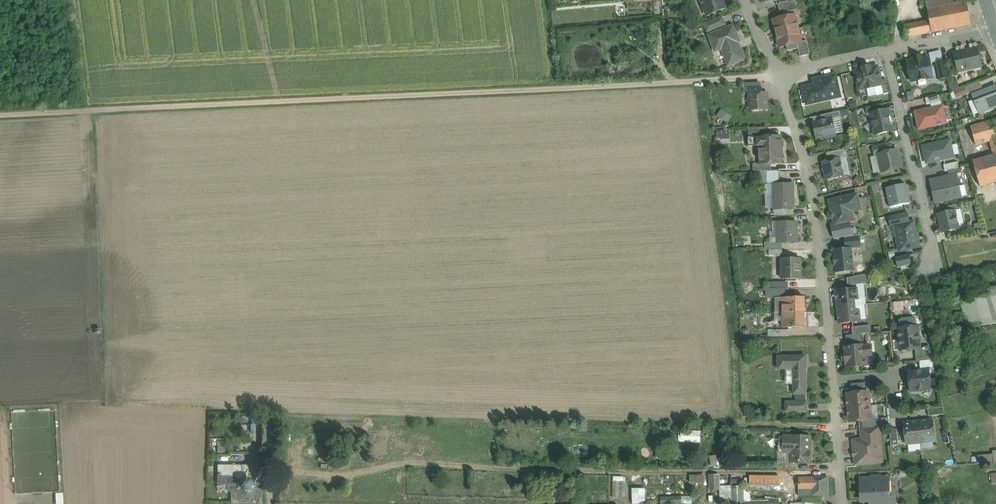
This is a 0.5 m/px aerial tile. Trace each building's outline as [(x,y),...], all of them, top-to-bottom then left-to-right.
[(707,16),(725,8),(722,0),(701,0),(707,16)] [(929,21),(932,33),(971,25),(966,0),(925,0),(929,21)] [(791,2),(778,5),(780,13),(790,11),(790,12),(794,11),(798,10),(796,1),(791,2)] [(780,13),(779,14),(780,19),(773,20),(776,34),(798,29),(794,11),(790,12),(790,11),(780,13)] [(722,17),(704,24),(707,32),(726,25),(722,17)] [(929,21),(904,26),(906,38),(932,33),(929,21)] [(733,26),(709,36),(715,52),(722,49),(729,66),(744,60),(737,43),(739,42),(733,26)] [(798,29),(776,34),(779,47),(786,46),(801,42),(798,29)] [(806,41),(801,42),(786,46),(788,51),(798,49),(800,57),(810,55),(806,41)] [(978,49),(954,55),(957,69),(964,68),(968,70),(972,69),(973,68),(982,66),(978,49)] [(929,57),(907,62),(908,69),(906,73),(910,75),(910,79),(917,77),(918,80),(926,79),(925,76),(932,75),(929,57)] [(943,61),(936,62),(940,80),(947,78),(943,61)] [(877,67),(856,72),(859,87),(866,86),(867,89),(875,87),(874,86),(881,85),(880,81),(877,67)] [(836,77),(829,79),(826,77),(823,78),(821,81),(822,83),(815,85),(815,86),(818,101),(830,99),(829,96),(839,94),(836,77)] [(886,79),(880,81),(881,85),(883,94),(889,93),(886,79)] [(968,94),(983,88),(980,82),(965,88),(968,94)] [(971,94),(974,100),(979,113),(979,115),(995,109),(995,85),(971,94)] [(815,86),(803,88),(807,103),(818,101),(815,86)] [(955,99),(968,94),(965,88),(953,93),(955,99)] [(761,89),(750,89),(751,111),(767,110),(766,93),(763,93),(761,92),(761,89)] [(940,101),(939,96),(925,99),(927,105),(940,101)] [(974,100),(969,102),(974,115),(979,113),(974,100)] [(870,113),(885,110),(883,104),(865,107),(867,114),(870,113)] [(946,123),(942,106),(915,112),(919,129),(946,123)] [(728,122),(733,116),(723,108),(718,114),(728,122)] [(885,110),(870,113),(871,119),(874,122),(875,126),(873,131),(874,135),(893,131),(892,126),(889,122),(888,119),(890,114),(888,109),(885,110)] [(839,111),(822,115),(823,121),(832,119),(841,117),(839,111)] [(823,121),(813,123),(817,138),(826,136),(827,138),(834,136),(834,134),(835,134),(832,119),(823,121)] [(971,127),(976,145),(989,141),(994,155),(995,155),(995,130),(993,120),(971,127)] [(766,127),(748,128),(748,137),(766,137),(766,127)] [(766,137),(748,137),(749,146),(757,146),(760,149),(760,164),(761,164),(771,164),(781,164),(781,155),(782,154),(782,146),(781,145),(780,136),(766,137)] [(954,157),(953,156),(951,146),(950,140),(923,146),(927,163),(954,157)] [(890,144),(873,148),(875,156),(878,155),(892,151),(890,144)] [(957,144),(951,146),(953,156),(959,154),(957,144)] [(844,149),(826,153),(828,161),(839,159),(846,157),(844,149)] [(892,151),(878,155),(882,172),(901,168),(897,150),(892,151)] [(973,161),(980,186),(995,182),(995,155),(994,155),(973,161)] [(828,161),(822,162),(826,180),(843,176),(839,159),(828,161)] [(958,168),(957,162),(944,165),(945,171),(958,168)] [(771,171),(767,171),(767,185),(773,184),(780,184),(780,170),(771,171)] [(931,181),(935,202),(961,196),(958,187),(956,175),(950,176),(931,181)] [(780,184),(773,184),(774,210),(794,209),(793,184),(780,184)] [(905,184),(886,188),(890,208),(909,203),(905,184)] [(964,185),(958,187),(961,196),(967,195),(964,185)] [(833,219),(834,222),(834,224),(835,225),(849,221),(854,220),(852,212),(860,210),(857,195),(829,201),(832,212),(829,214),(830,217),(833,219)] [(959,204),(948,206),(949,212),(955,211),(961,209),(959,204)] [(949,212),(938,214),(942,232),(959,229),(955,211),(949,212)] [(907,213),(889,216),(891,227),(894,226),(909,222),(907,213)] [(852,236),(849,221),(835,225),(834,224),(831,225),(835,239),(844,237),(852,236)] [(909,222),(894,226),(899,251),(919,247),(914,221),(909,222)] [(797,222),(777,223),(777,237),(777,242),(777,243),(782,243),(797,242),(797,222)] [(852,236),(844,237),(845,249),(852,248),(852,249),(861,248),(860,234),(852,236)] [(845,249),(834,250),(834,257),(833,257),(834,266),(835,266),(836,273),(854,271),(852,249),(852,248),(845,249)] [(911,265),(909,255),(895,258),(898,268),(911,265)] [(800,279),(800,258),(781,258),(782,279),(800,279)] [(865,275),(847,278),(848,286),(866,284),(865,275)] [(989,289),(990,294),(961,303),(962,308),(964,316),(968,328),(982,326),(995,323),(995,287),(989,289)] [(773,289),(768,289),(768,298),(775,298),(782,298),(782,297),(788,297),(788,288),(773,289)] [(857,289),(836,291),(837,307),(854,305),(854,300),(858,299),(857,289)] [(788,297),(782,297),(782,298),(775,298),(776,313),(783,313),(802,312),(802,307),(804,307),(804,297),(788,297)] [(854,305),(837,307),(838,316),(838,320),(839,320),(839,323),(860,321),(859,311),(855,311),(854,305)] [(802,318),(802,312),(783,313),(783,327),(782,327),(782,328),(805,327),(805,318),(802,318)] [(834,325),(834,334),(843,333),(843,324),(834,325)] [(870,325),(852,327),(853,334),(861,334),(871,333),(870,325)] [(918,327),(898,329),(900,350),(915,349),(920,348),(920,347),(918,327)] [(853,334),(846,335),(847,347),(863,346),(861,334),(853,334)] [(847,347),(845,347),(845,351),(844,351),(844,352),(845,352),(846,364),(847,367),(867,365),(866,356),(872,355),(871,346),(865,346),(865,345),(863,346),(847,347)] [(929,346),(920,347),(920,348),(915,349),(917,362),(920,361),(932,360),(929,346)] [(805,356),(778,357),(778,369),(795,369),(795,384),(793,384),(794,394),(806,394),(805,367),(803,367),(803,357),(805,357),(805,356)] [(932,360),(920,361),(920,370),(928,370),(929,374),(935,374),(932,360)] [(920,370),(909,372),(911,391),(930,389),(929,374),(928,370),(920,370)] [(865,383),(851,384),(852,393),(865,392),(865,383)] [(852,393),(847,394),(849,408),(869,406),(868,392),(865,392),(852,393)] [(806,402),(793,402),(794,412),(806,412),(806,402)] [(869,406),(849,408),(850,422),(859,421),(871,420),(871,419),(869,406)] [(943,407),(928,409),(929,416),(944,414),(943,407)] [(871,420),(859,421),(860,430),(861,430),(875,428),(874,419),(871,419),(871,420)] [(265,420),(266,439),(273,439),(273,436),(274,436),(274,431),(281,431),(281,420),(265,420)] [(926,421),(926,420),(921,421),(921,422),(918,422),(920,443),(934,441),(932,420),(926,421)] [(915,422),(915,421),(911,422),(911,423),(904,423),(906,444),(920,443),(918,422),(915,422)] [(875,428),(861,430),(862,439),(880,438),(879,428),(875,428)] [(898,445),(896,429),(889,430),(891,446),(898,445)] [(684,442),(701,441),(701,433),(684,434),(684,442)] [(811,437),(784,436),(784,447),(791,447),(791,461),(791,462),(792,462),(810,463),(811,437)] [(862,439),(853,440),(855,465),(882,462),(880,438),(862,439)] [(993,455),(977,456),(978,464),(994,463),(993,455)] [(791,461),(778,461),(777,470),(792,470),(792,462),(791,462),(791,461)] [(245,472),(244,472),(242,473),(241,473),(240,474),(239,474),(238,475),(236,476),(236,466),(217,466),(218,484),(228,485),(228,486),(227,487),(227,488),(227,490),(228,491),(229,491),(230,491),(231,491),(233,491),(233,503),(247,503),(261,503),(261,493),(261,492),(261,491),(260,491),(255,488),(255,485),(254,483),(252,481),(250,480),(248,480),(248,472),(246,472),(245,472)] [(248,466),(236,466),(236,476),(238,475),(239,474),(240,474),(241,473),(242,473),(244,472),(245,472),(246,472),(248,472),(248,466)] [(691,474),(692,483),(706,482),(706,473),(691,474)] [(710,474),(710,490),(721,490),(721,503),(742,503),(742,485),(721,486),(721,474),(710,474)] [(613,476),(613,497),(626,496),(626,476),(613,476)] [(878,476),(873,477),(872,478),(872,479),(861,479),(862,501),(877,500),(885,500),(885,499),(889,499),(887,478),(879,479),(879,478),(878,476)] [(797,493),(797,477),(751,477),(751,487),(782,487),(782,493),(797,493)] [(827,477),(811,478),(812,496),(828,495),(827,477)] [(648,502),(647,487),(634,488),(634,503),(648,502)] [(693,495),(662,496),(662,503),(683,503),(693,503),(693,495)]
